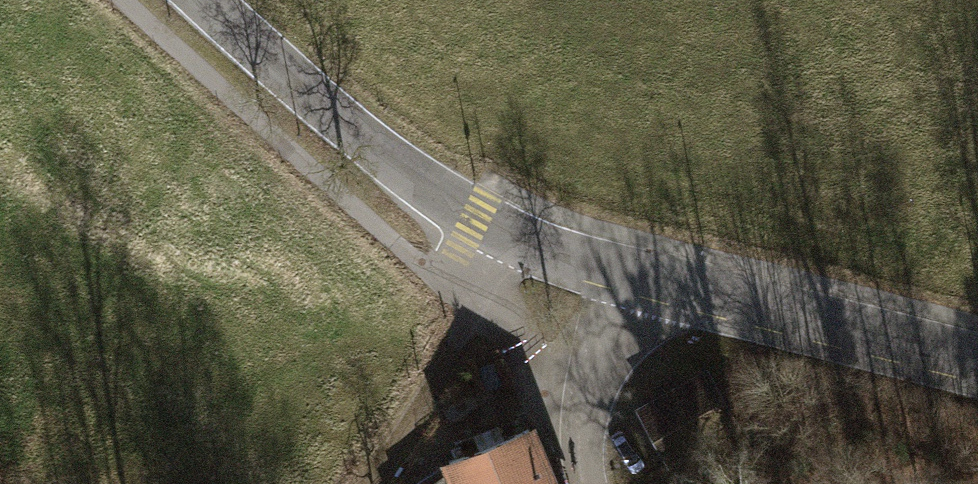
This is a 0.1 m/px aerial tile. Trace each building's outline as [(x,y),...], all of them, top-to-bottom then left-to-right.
[(714,380),(637,417),(664,472),(741,435),(714,380)] [(448,474),(452,483),(546,483),(531,443),(448,474)]
